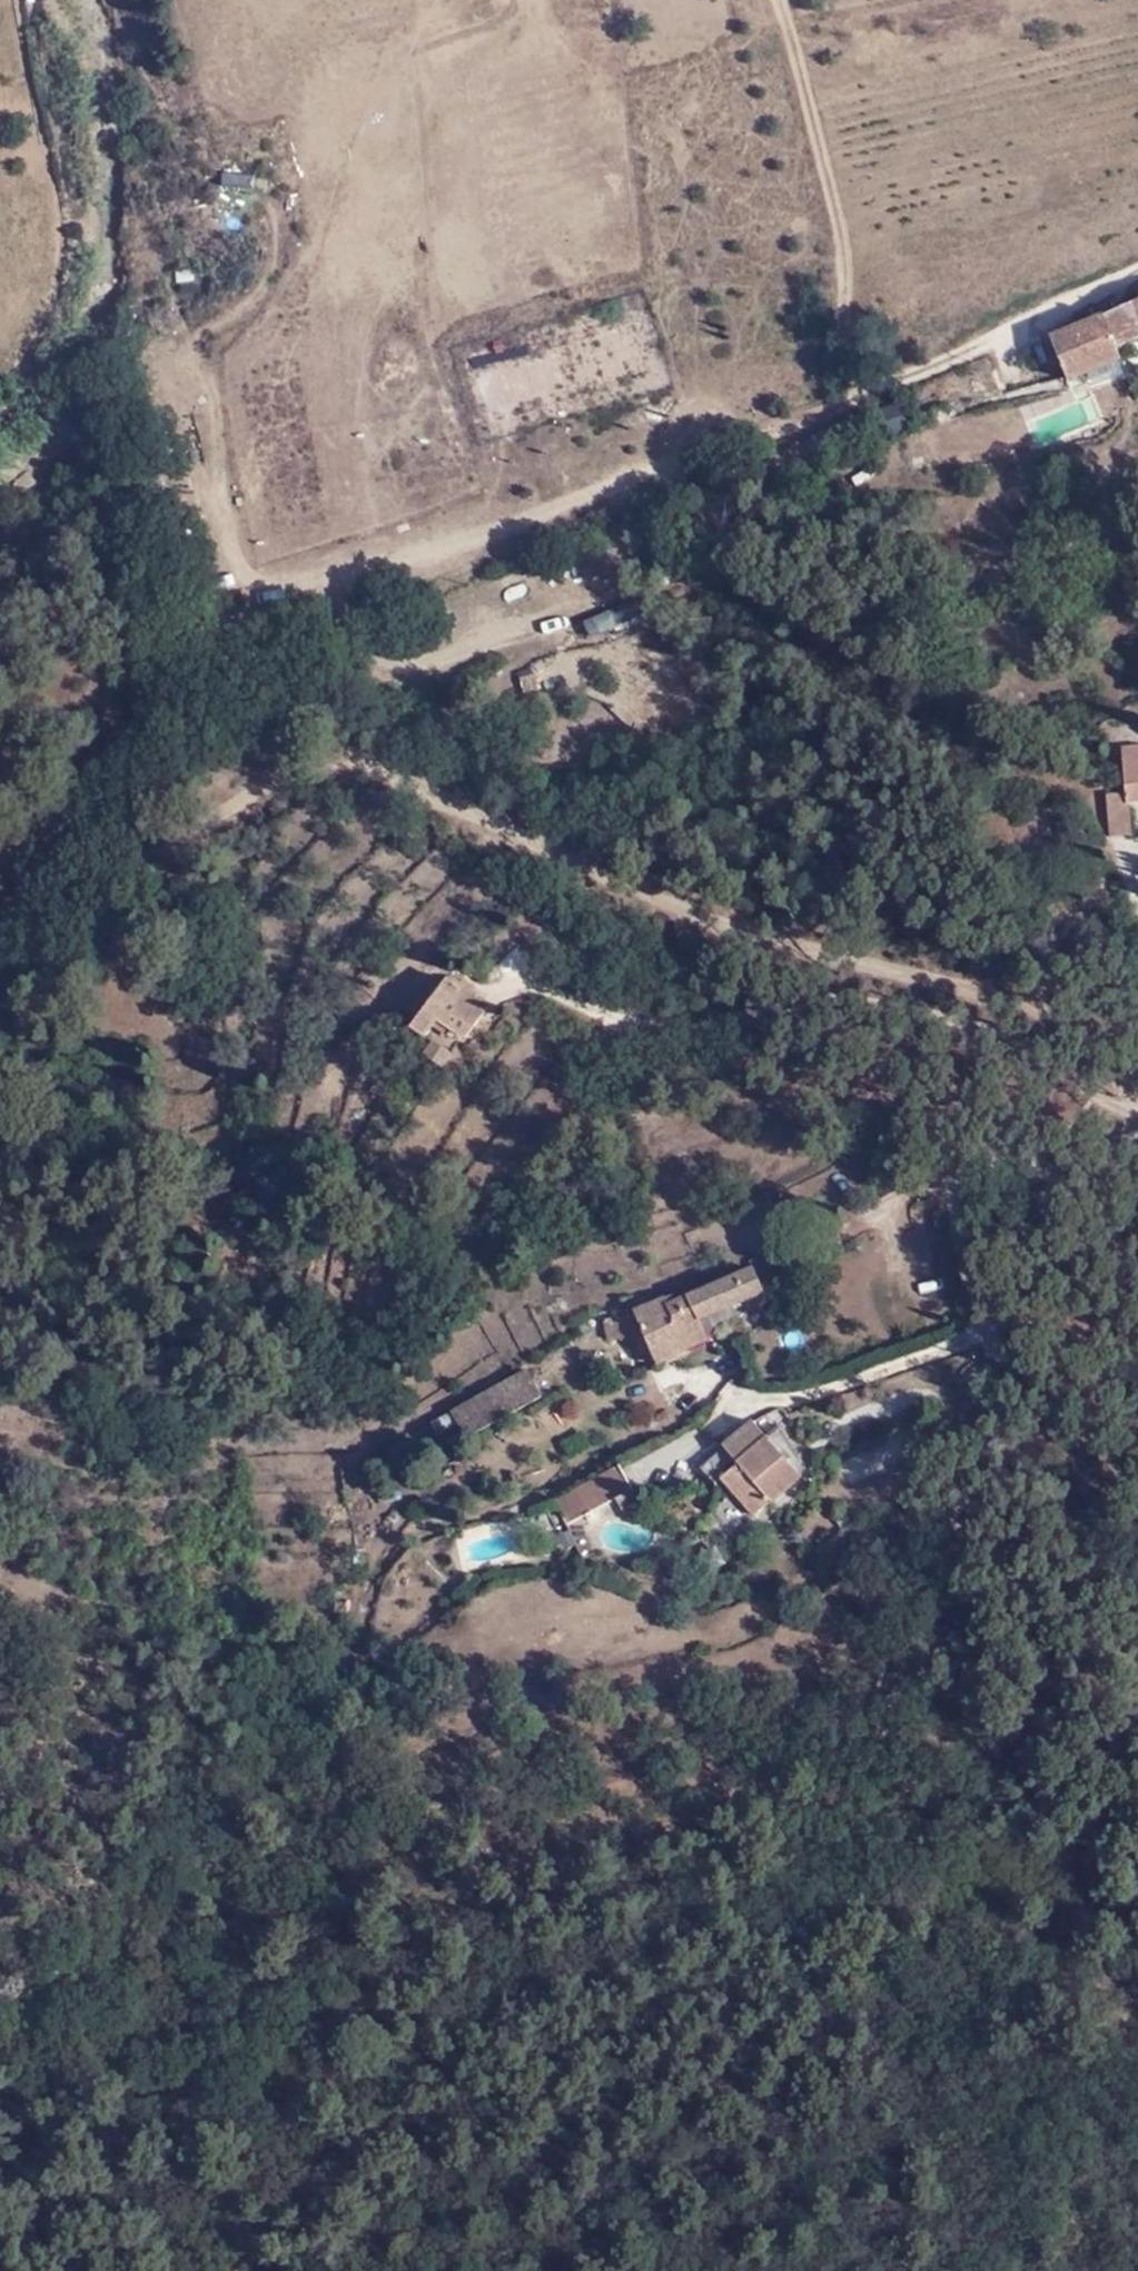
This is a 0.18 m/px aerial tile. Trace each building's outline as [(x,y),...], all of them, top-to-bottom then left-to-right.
[(1131,305),(1050,338),(1068,380),(1118,360),(1121,358),(1117,348),(1137,339),(1137,323),(1131,305)] [(1124,374),(1118,360),(1087,372),(1093,386),(1124,374)] [(1029,422),(1009,432),(1020,454),(1040,444),(1029,422)] [(1107,794),(1111,837),(1131,836),(1128,803),(1137,802),(1137,747),(1122,748),(1126,792),(1107,794)] [(439,1021),(448,1029),(464,1040),(489,1006),(450,978),(412,1030),(426,1039),(435,1028),(439,1021)] [(444,1034),(448,1029),(439,1021),(435,1028),(444,1034)] [(432,1041),(423,1055),(443,1068),(452,1054),(432,1041)] [(694,1322),(699,1320),(765,1291),(806,1261),(797,1248),(789,1252),(785,1244),(770,1251),(773,1258),(767,1262),(764,1254),(752,1260),(755,1268),(682,1300),(694,1322)] [(656,1365),(709,1338),(699,1320),(694,1322),(682,1300),(677,1303),(672,1292),(633,1312),(635,1316),(644,1337),(656,1365)] [(606,1340),(644,1337),(635,1316),(602,1319),(606,1340)] [(527,1370),(451,1413),(457,1424),(466,1439),(542,1397),(527,1370)] [(457,1424),(451,1413),(432,1423),(439,1435),(457,1424)] [(799,1477),(789,1465),(766,1436),(754,1421),(723,1446),(725,1448),(701,1468),(713,1484),(722,1477),(752,1515),(799,1477)] [(766,1436),(789,1465),(798,1458),(779,1425),(766,1436)] [(642,1504),(621,1464),(556,1500),(568,1523),(576,1519),(615,1498),(624,1514),(642,1504)] [(339,1601),(338,1613),(349,1614),(349,1602),(339,1601)]
